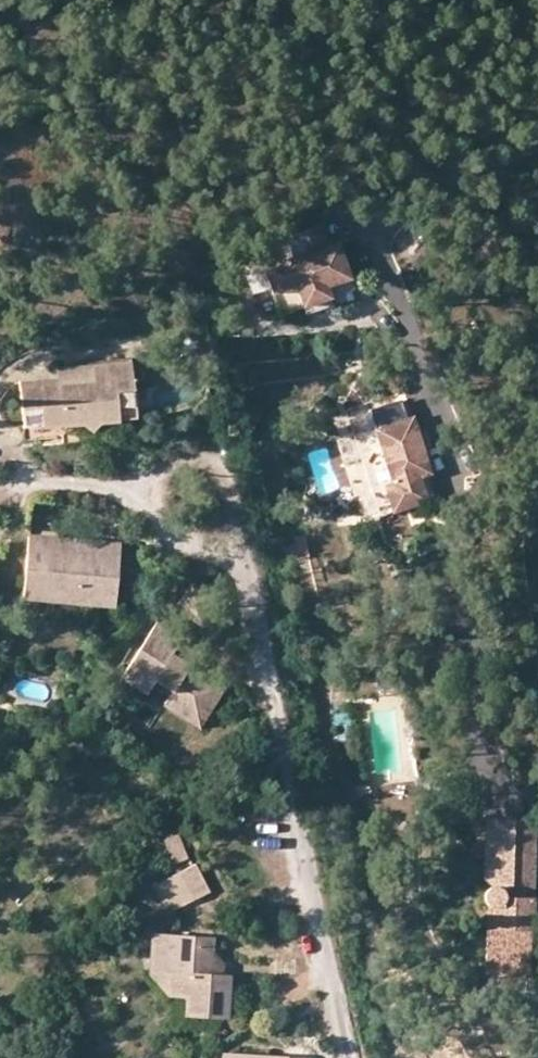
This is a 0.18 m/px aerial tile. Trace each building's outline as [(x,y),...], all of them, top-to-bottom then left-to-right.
[(327,290),(351,282),(339,246),(332,248),(324,225),(288,237),(294,256),(264,266),(277,306),(301,298),(303,305),(329,296),(327,290)] [(219,275),(205,292),(213,298),(227,282),(219,275)] [(327,290),(329,296),(353,288),(351,282),(327,290)] [(303,305),(306,312),(332,303),(329,296),(303,305)] [(280,313),(303,305),(301,298),(277,306),(280,313)] [(111,378),(129,376),(127,358),(91,362),(92,381),(19,389),(23,428),(43,426),(43,417),(51,411),(59,416),(59,424),(84,422),(90,429),(97,420),(116,418),(111,378)] [(92,381),(91,362),(54,365),(55,375),(18,377),(19,389),(92,381)] [(132,415),(129,376),(111,378),(116,418),(132,415)] [(382,484),(390,510),(436,496),(405,397),(369,408),(375,427),(372,428),(389,482),(382,484)] [(43,426),(59,424),(59,416),(51,411),(43,417),(43,426)] [(287,448),(302,434),(294,425),(279,439),(287,448)] [(371,425),(353,430),(362,457),(379,451),(371,425)] [(356,435),(339,438),(346,489),(364,487),(356,435)] [(369,488),(350,495),(358,515),(377,509),(369,488)] [(116,542),(80,539),(79,553),(45,551),(44,537),(26,536),(22,596),(36,597),(44,588),(58,589),(66,599),(86,600),(98,591),(114,593),(116,542)] [(79,553),(80,539),(44,537),(45,551),(79,553)] [(36,597),(66,599),(58,589),(44,588),(36,597)] [(161,700),(187,717),(195,706),(203,711),(219,686),(168,653),(179,637),(155,621),(120,674),(145,690),(153,679),(169,689),(161,700)] [(195,706),(187,717),(195,722),(203,711),(195,706)] [(533,915),(535,915),(535,897),(532,897),(534,854),(513,854),(514,819),(484,819),(484,902),(491,907),(492,927),(487,929),(486,972),(529,974),(531,930),(533,929),(533,915)] [(169,864),(187,858),(178,831),(160,837),(169,864)] [(195,863),(154,885),(169,914),(210,891),(195,863)] [(216,956),(195,935),(156,931),(152,970),(171,972),(172,991),(189,994),(189,1013),(229,1016),(231,977),(225,977),(214,976),(216,956)] [(217,937),(195,935),(216,956),(217,937)] [(224,964),(216,956),(214,976),(225,977),(224,964)]
